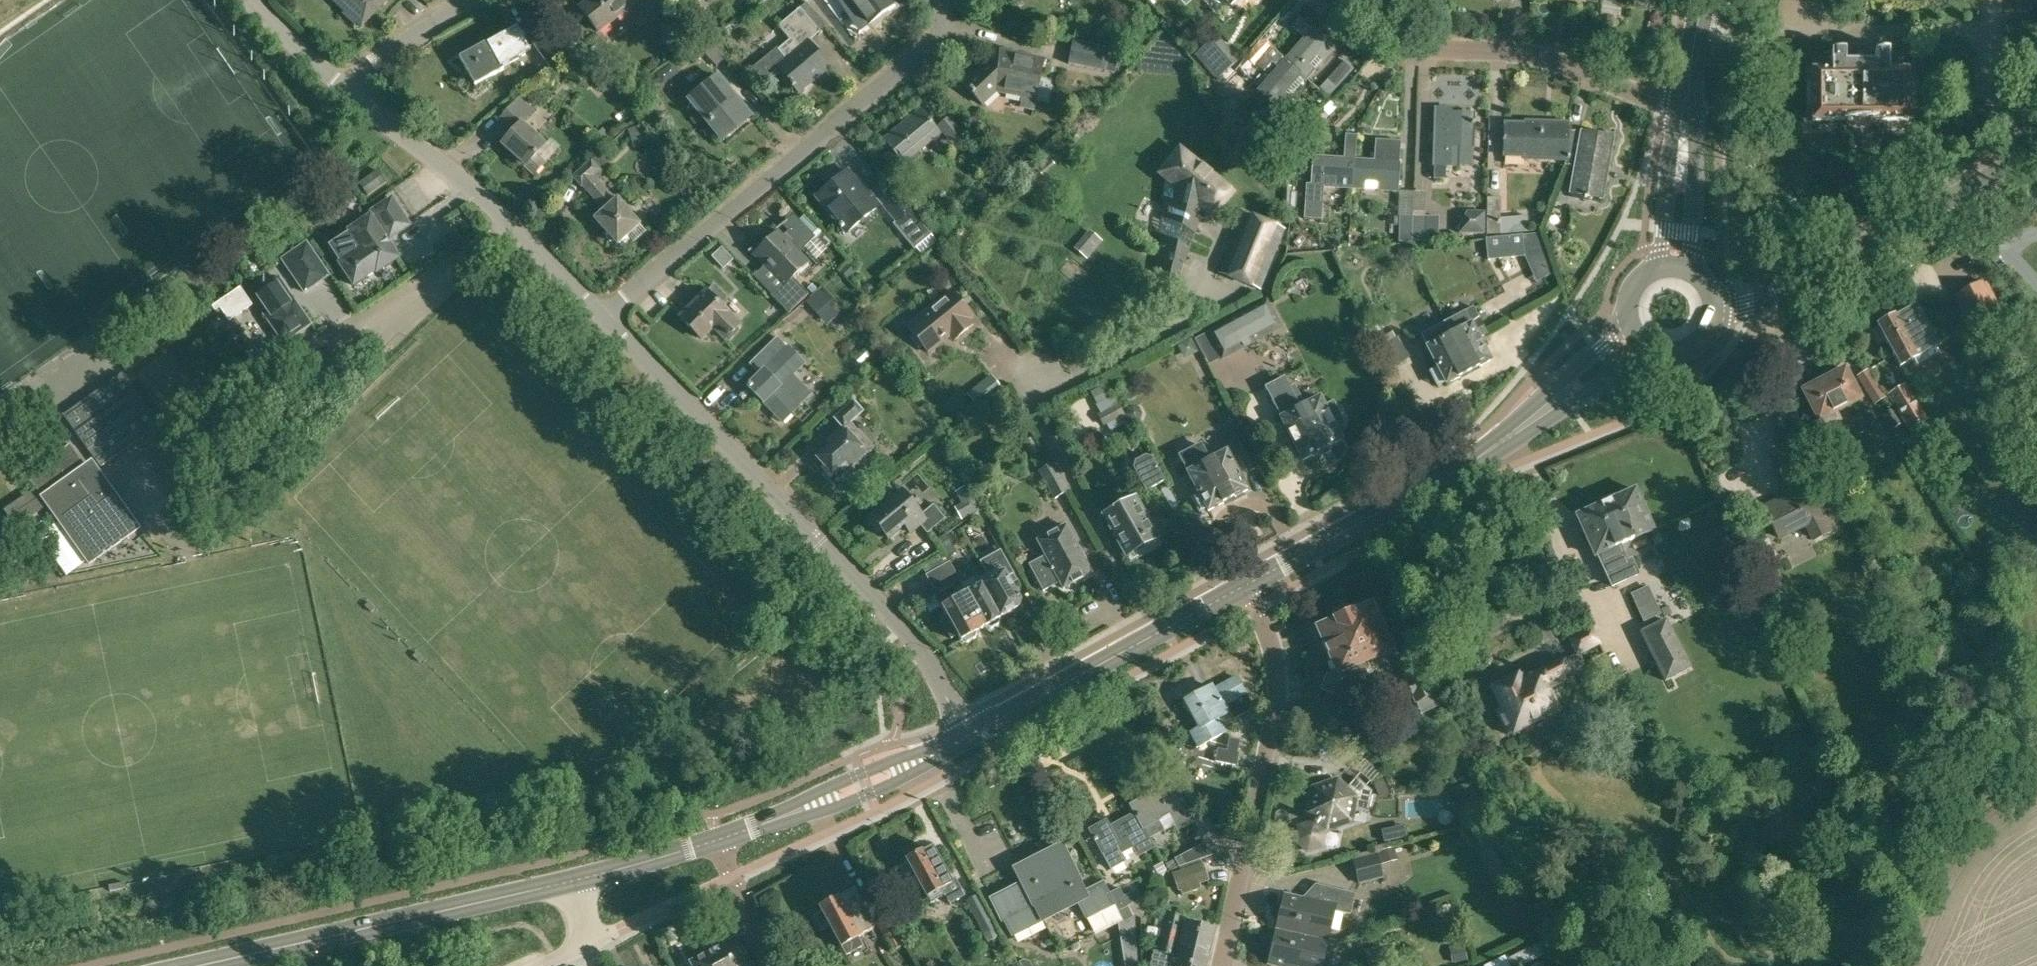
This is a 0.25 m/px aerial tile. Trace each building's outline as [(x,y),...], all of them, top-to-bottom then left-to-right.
[(361,26),(385,0),(333,0),(361,26)] [(598,31),(639,0),(589,0),(580,8),(598,31)] [(643,1),(640,3),(651,16),(666,4),(664,0),(642,0),(643,1)] [(854,6),(843,14),(857,32),(867,24),(868,24),(893,5),(890,0),(849,0),(854,6)] [(1603,1),(1600,14),(1620,17),(1622,4),(1623,4),(1623,0),(1595,0),(1603,1)] [(777,66),(799,93),(830,68),(808,42),(820,32),(800,8),(778,26),(790,40),(778,49),(785,59),(777,66)] [(1305,38),(1285,61),(1300,75),(1301,74),(1306,79),(1315,69),(1309,64),(1328,43),(1334,49),(1343,39),(1325,23),(1316,33),(1299,18),(1292,27),(1305,38)] [(459,57),(475,85),(504,70),(502,67),(531,51),(517,27),(490,43),(489,41),(459,57)] [(533,44),(550,67),(562,58),(545,35),(533,44)] [(705,54),(717,67),(727,57),(708,37),(698,46),(696,43),(685,51),(696,63),(705,54)] [(1068,64),(1114,74),(1119,50),(1073,41),(1068,64)] [(1196,54),(1218,78),(1232,66),(1210,41),(1196,54)] [(1300,75),(1285,61),(1272,49),(1265,57),(1278,68),(1259,91),(1280,109),(1287,100),(1282,96),(1300,75)] [(1019,108),(1033,111),(1044,59),(1000,50),(963,84),(983,105),(996,92),(1021,98),(1019,108)] [(1812,71),(1812,121),(1837,121),(1836,51),(1831,51),(1831,71),(1812,71)] [(1836,51),(1837,121),(1860,120),(1860,63),(1845,63),(1845,51),(1836,51)] [(1860,63),(1860,120),(1884,120),(1883,51),(1875,51),(1875,63),(1860,63)] [(1883,51),(1884,120),(1908,120),(1908,69),(1888,70),(1888,51),(1883,51)] [(1346,79),(1355,69),(1345,61),(1336,71),(1346,79)] [(690,99),(724,140),(748,119),(724,90),(727,88),(717,76),(690,99)] [(526,166),(534,173),(543,164),(535,156),(545,144),(521,123),(533,110),(519,98),(500,119),(514,132),(502,145),(526,166)] [(1434,178),(1446,178),(1446,166),(1456,166),(1457,147),(1471,147),(1472,125),(1475,125),(1475,122),(1472,122),(1472,114),(1450,113),(1450,109),(1436,109),(1434,178)] [(884,158),(895,171),(940,133),(920,110),(884,140),(893,151),(884,158)] [(937,127),(955,148),(968,138),(949,116),(937,127)] [(1523,159),(1565,160),(1568,131),(1569,124),(1525,122),(1525,125),(1505,124),(1503,156),(1524,157),(1523,159)] [(609,133),(603,127),(597,132),(603,139),(609,133)] [(1580,133),(1568,131),(1565,160),(1564,165),(1576,166),(1571,192),(1603,198),(1613,137),(1581,132),(1580,133)] [(1304,220),(1322,221),(1325,180),(1337,181),(1337,188),(1351,189),(1351,182),(1352,182),(1353,161),(1354,161),(1356,135),(1345,134),(1344,160),(1313,158),(1311,187),(1306,186),(1304,220)] [(1351,182),(1351,189),(1364,190),(1364,182),(1379,183),(1379,190),(1397,191),(1399,164),(1401,140),(1378,138),(1376,162),(1354,161),(1353,161),(1352,182),(1351,182)] [(1154,271),(1177,281),(1204,210),(1210,214),(1230,190),(1179,149),(1160,173),(1164,177),(1154,271)] [(1037,168),(1043,175),(1056,165),(1050,158),(1037,168)] [(595,219),(618,244),(640,224),(617,199),(616,201),(593,176),(599,170),(590,160),(573,176),(583,186),(605,210),(595,219)] [(360,184),(368,195),(387,182),(379,171),(360,184)] [(915,247),(921,254),(937,241),(931,234),(911,209),(886,180),(868,195),(848,171),(817,197),(847,232),(885,200),(900,218),(895,222),(915,247)] [(984,179),(994,191),(1002,185),(992,173),(984,179)] [(387,182),(373,195),(380,202),(394,189),(387,182)] [(687,201),(693,200),(697,194),(695,188),(689,185),(683,186),(680,192),(682,198),(687,201)] [(1282,210),(1290,210),(1291,185),(1282,185),(1282,210)] [(346,210),(347,211),(359,204),(353,194),(349,188),(333,199),(336,205),(340,210),(341,209),(346,210)] [(1411,243),(1411,240),(1412,216),(1413,216),(1414,193),(1412,193),(1400,192),(1398,215),(1400,215),(1400,242),(1411,243)] [(1487,197),(1487,233),(1500,233),(1501,197),(1487,197)] [(353,231),(355,234),(342,242),(353,259),(344,265),(355,282),(377,268),(378,270),(397,258),(383,237),(406,223),(392,201),(376,211),(378,215),(353,231)] [(340,210),(336,212),(335,218),(339,222),(341,223),(344,223),(349,220),(350,214),(347,211),(346,210),(341,209),(340,210)] [(1459,235),(1484,235),(1485,211),(1468,211),(1459,227),(1459,235)] [(1219,273),(1259,289),(1284,229),(1243,212),(1219,273)] [(808,293),(793,278),(792,277),(808,262),(797,250),(811,236),(792,216),(784,224),(790,230),(784,236),(776,229),(752,250),(784,282),(773,294),(790,311),(808,293)] [(1412,216),(1411,240),(1428,241),(1438,240),(1439,217),(1413,216),(1412,216)] [(1508,218),(1501,218),(1500,233),(1509,233),(1508,218)] [(1559,234),(1555,232),(1550,233),(1548,238),(1550,242),(1554,244),(1559,243),(1561,239),(1559,234)] [(1522,235),(1525,257),(1550,254),(1542,233),(1522,235)] [(1486,239),(1488,260),(1525,257),(1522,235),(1486,239)] [(305,290),(327,274),(305,243),(283,260),(305,290)] [(721,250),(712,258),(723,270),(732,261),(721,250)] [(848,264),(840,271),(847,278),(855,272),(848,264)] [(260,310),(284,343),(311,324),(278,277),(253,294),(262,308),(260,310)] [(1981,281),(1955,296),(1972,327),(1999,313),(1981,281)] [(817,288),(812,283),(807,288),(812,293),(817,288)] [(873,284),(866,284),(862,287),(869,295),(876,288),(873,284)] [(712,327),(725,340),(740,325),(721,306),(727,298),(714,285),(681,318),(701,338),(712,327)] [(252,305),(240,287),(212,306),(215,311),(220,308),(229,321),(252,305)] [(807,301),(827,323),(841,311),(821,289),(807,301)] [(907,327),(929,353),(950,336),(954,341),(974,324),(970,319),(973,317),(952,291),(907,327)] [(1353,299),(1356,308),(1362,306),(1359,297),(1353,299)] [(1205,332),(1221,360),(1281,328),(1266,299),(1205,332)] [(787,319),(791,323),(804,311),(800,307),(787,319)] [(1360,310),(1365,323),(1371,321),(1365,308),(1360,310)] [(1460,355),(1469,372),(1491,361),(1479,338),(1488,333),(1480,320),(1479,321),(1472,308),(1445,322),(1462,354),(1460,355)] [(1885,341),(1900,367),(1914,360),(1917,366),(1940,354),(1936,347),(1937,347),(1915,308),(1895,319),(1894,317),(1877,326),(1878,327),(1869,332),(1877,345),(1885,341)] [(1370,339),(1379,350),(1396,338),(1383,320),(1369,331),(1373,337),(1370,339)] [(187,356),(211,338),(199,321),(174,338),(187,356)] [(642,328),(654,343),(662,336),(650,321),(642,328)] [(1421,335),(1438,367),(1429,372),(1437,388),(1446,383),(1447,384),(1469,372),(1460,355),(1462,354),(1445,322),(1421,335)] [(126,371),(158,347),(151,337),(119,361),(126,371)] [(804,363),(778,337),(758,356),(769,367),(749,386),(783,421),(812,394),(793,375),(804,363)] [(1820,419),(1824,428),(1841,419),(1836,410),(1860,398),(1845,368),(1803,390),(1818,420),(1820,419)] [(1857,376),(1874,404),(1886,397),(1868,368),(1857,376)] [(64,415),(101,467),(159,425),(122,373),(64,415)] [(1279,417),(1302,460),(1316,452),(1321,456),(1322,458),(1331,454),(1329,451),(1329,445),(1341,439),(1336,429),(1344,425),(1333,403),(1326,406),(1321,396),(1305,404),(1295,384),(1290,386),(1285,376),(1264,387),(1280,417),(1279,417)] [(1916,404),(1904,384),(1886,394),(1902,421),(1907,431),(1925,420),(1916,404)] [(965,395),(948,409),(958,420),(974,407),(965,395)] [(837,472),(843,479),(854,469),(851,466),(873,447),(851,423),(863,412),(854,401),(835,418),(844,428),(828,443),(831,447),(819,458),(826,466),(825,470),(828,473),(831,472),(833,475),(837,472)] [(1106,424),(1109,431),(1127,422),(1117,402),(1099,411),(1098,409),(1092,412),(1095,417),(1097,416),(1102,425),(1106,424)] [(1138,408),(1133,407),(1128,410),(1127,416),(1130,420),(1136,421),(1140,418),(1141,413),(1138,408)] [(1883,415),(1902,444),(1911,438),(1892,408),(1883,415)] [(1220,427),(1246,472),(1262,463),(1236,418),(1220,427)] [(7,448),(23,471),(41,459),(61,445),(44,422),(24,436),(7,448)] [(1191,497),(1199,512),(1207,508),(1209,511),(1248,490),(1226,451),(1211,459),(1202,442),(1198,445),(1178,455),(1198,493),(1191,497)] [(41,496),(90,565),(141,529),(92,459),(85,465),(70,445),(28,475),(42,495),(41,496)] [(1143,457),(1133,463),(1131,470),(1145,492),(1163,481),(1150,458),(1143,457)] [(1038,470),(1054,498),(1070,490),(1054,461),(1038,470)] [(1806,524),(1813,538),(1836,526),(1829,512),(1823,516),(1808,485),(1803,487),(1790,461),(1775,469),(1788,494),(1764,506),(1780,537),(1806,524)] [(1158,502),(1175,491),(1168,480),(1151,491),(1158,502)] [(962,503),(955,507),(962,519),(980,508),(967,485),(956,492),(962,503)] [(1631,559),(1627,561),(1622,550),(1656,534),(1635,488),(1576,515),(1595,556),(1598,555),(1612,586),(1638,574),(1631,559)] [(881,529),(889,538),(905,525),(910,531),(920,524),(926,531),(943,518),(933,505),(922,515),(901,491),(899,493),(897,491),(888,498),(890,500),(871,516),(872,518),(869,521),(878,532),(881,529)] [(1735,494),(1719,502),(1729,525),(1746,517),(1735,494)] [(1126,555),(1131,564),(1162,546),(1157,537),(1134,496),(1102,514),(1126,555)] [(1203,529),(1193,511),(1183,516),(1193,534),(1203,529)] [(1028,564),(1042,592),(1051,587),(1061,582),(1064,588),(1092,573),(1065,525),(1037,540),(1045,555),(1028,564)] [(1828,556),(1847,547),(1841,533),(1822,542),(1828,556)] [(938,540),(948,557),(957,552),(947,535),(938,540)] [(986,575),(985,575),(1007,614),(1019,607),(1020,602),(1011,586),(1018,583),(1001,554),(980,565),(986,575)] [(922,567),(927,575),(944,565),(940,557),(922,567)] [(966,593),(961,584),(949,563),(926,576),(933,590),(938,587),(941,592),(952,586),(959,597),(941,607),(946,616),(940,620),(951,639),(957,635),(961,641),(968,642),(975,638),(977,631),(985,627),(966,593)] [(1007,614),(985,575),(978,579),(976,575),(961,584),(966,593),(985,627),(991,629),(999,625),(1000,618),(1007,614)] [(1624,603),(1652,594),(1649,584),(1621,593),(1624,603)] [(1322,688),(1356,701),(1368,669),(1365,663),(1392,651),(1371,604),(1354,611),(1347,604),(1334,610),(1334,620),(1316,628),(1336,672),(1329,674),(1327,674),(1322,688)] [(1643,640),(1665,682),(1690,669),(1691,666),(1676,638),(1666,618),(1639,631),(1643,640)] [(1572,646),(1576,655),(1590,648),(1600,644),(1590,625),(1567,637),(1572,646)] [(1591,659),(1600,676),(1612,670),(1610,666),(1603,653),(1591,659)] [(1496,710),(1507,734),(1557,710),(1555,706),(1563,702),(1557,689),(1549,693),(1547,689),(1572,677),(1564,660),(1525,678),(1524,676),(1517,679),(1516,676),(1493,688),(1502,707),(1496,710)] [(1624,664),(1613,669),(1617,676),(1627,671),(1624,664)] [(1434,690),(1424,666),(1413,670),(1402,675),(1415,703),(1436,693),(1434,690)] [(1191,730),(1200,746),(1226,732),(1218,719),(1231,711),(1235,718),(1254,707),(1245,693),(1236,677),(1213,690),(1211,686),(1184,701),(1198,726),(1191,730)] [(1216,761),(1237,765),(1239,753),(1237,752),(1240,740),(1230,738),(1227,750),(1218,748),(1216,761)] [(1297,840),(1309,849),(1322,845),(1325,831),(1327,829),(1351,821),(1354,808),(1368,811),(1372,790),(1356,776),(1347,787),(1337,778),(1312,786),(1307,812),(1315,819),(1314,821),(1300,826),(1297,840)] [(1131,805),(1135,813),(1149,839),(1174,826),(1177,830),(1193,821),(1174,784),(1148,798),(1147,796),(1131,805)] [(1483,803),(1483,815),(1492,815),(1492,803),(1483,803)] [(1149,839),(1135,813),(1109,827),(1105,821),(1089,830),(1111,870),(1125,862),(1121,855),(1149,839)] [(1420,819),(1421,833),(1455,831),(1454,817),(1420,819)] [(1473,841),(1495,888),(1521,876),(1499,829),(1473,841)] [(1179,866),(1213,854),(1206,842),(1206,841),(1205,842),(1174,858),(1179,866)] [(1086,917),(1113,903),(1108,893),(1103,883),(1084,892),(1079,881),(1080,881),(1061,845),(1060,842),(1011,867),(1018,882),(987,898),(1000,924),(1003,922),(1010,938),(1078,903),(1086,917)] [(954,877),(950,880),(932,848),(922,854),(921,852),(915,850),(908,854),(906,860),(907,862),(899,867),(907,883),(917,878),(930,902),(945,894),(950,903),(964,895),(954,877)] [(1379,853),(1382,864),(1396,860),(1393,849),(1379,853)] [(1353,859),(1359,883),(1384,877),(1378,853),(1353,859)] [(1172,873),(1178,891),(1209,880),(1202,862),(1172,873)] [(1573,866),(1572,874),(1577,879),(1585,877),(1587,869),(1581,863),(1573,866)] [(1398,874),(1401,895),(1424,892),(1421,871),(1398,874)] [(1277,929),(1327,940),(1334,911),(1349,914),(1354,893),(1313,884),(1301,897),(1284,894),(1277,929)] [(1117,911),(1118,910),(1127,906),(1132,914),(1143,908),(1138,900),(1140,899),(1135,890),(1123,896),(1119,888),(1108,893),(1113,903),(1117,911)] [(829,926),(840,947),(873,929),(853,891),(841,898),(830,897),(822,902),(819,909),(821,911),(812,915),(821,930),(829,926)] [(966,901),(987,942),(999,936),(995,928),(978,895),(966,901)] [(1118,910),(1123,921),(1133,916),(1132,914),(1127,906),(1118,910)] [(882,936),(890,952),(904,945),(886,910),(874,917),(884,935),(882,936)] [(1160,942),(1209,952),(1214,928),(1185,921),(1186,918),(1166,913),(1160,942)] [(1134,919),(1119,922),(1126,965),(1141,965),(1134,919)] [(1280,965),(1321,965),(1327,940),(1277,929),(1269,964),(1280,965)] [(1558,933),(1506,959),(1510,965),(1515,965),(1562,942),(1558,933)] [(748,960),(736,938),(690,963),(691,965),(751,965),(748,960)] [(863,940),(849,948),(858,963),(872,955),(863,940)] [(1209,952),(1160,942),(1157,953),(1177,957),(1176,965),(1206,965),(1209,952)] [(1453,962),(1466,960),(1464,946),(1451,948),(1453,962)]
